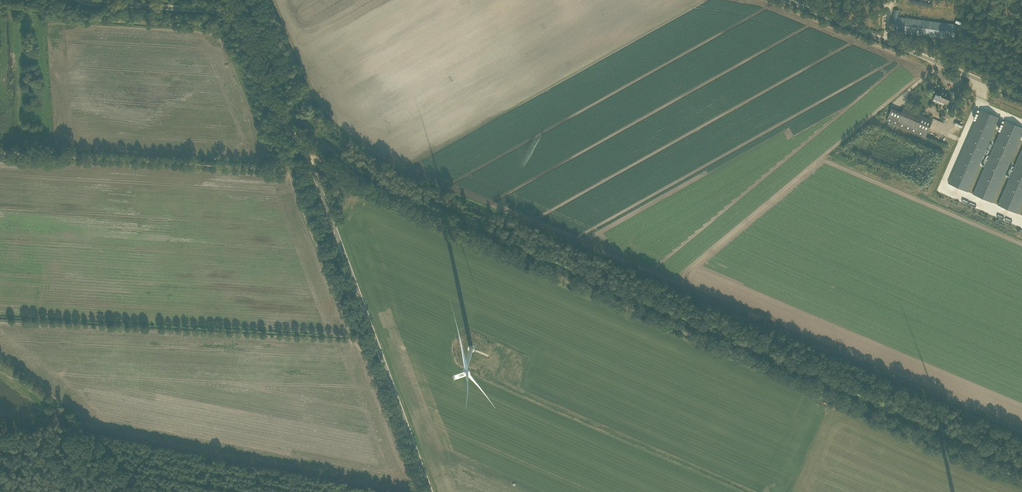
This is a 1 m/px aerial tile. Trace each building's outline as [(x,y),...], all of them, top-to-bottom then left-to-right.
[(893,17),(891,31),(954,39),(956,25),(897,17),(898,10),(894,10),(893,17)] [(947,104),(948,101),(951,95),(938,90),(933,100),(943,105),(944,103),(947,104)] [(933,121),(929,119),(903,108),(898,121),(901,123),(899,126),(925,137),(933,121)] [(948,183),(968,192),(1000,118),(981,109),(948,183)] [(992,203),(1021,135),(1021,128),(1005,120),(973,194),(992,203)] [(998,205),(1017,213),(1021,203),(1021,149),(998,205)]
